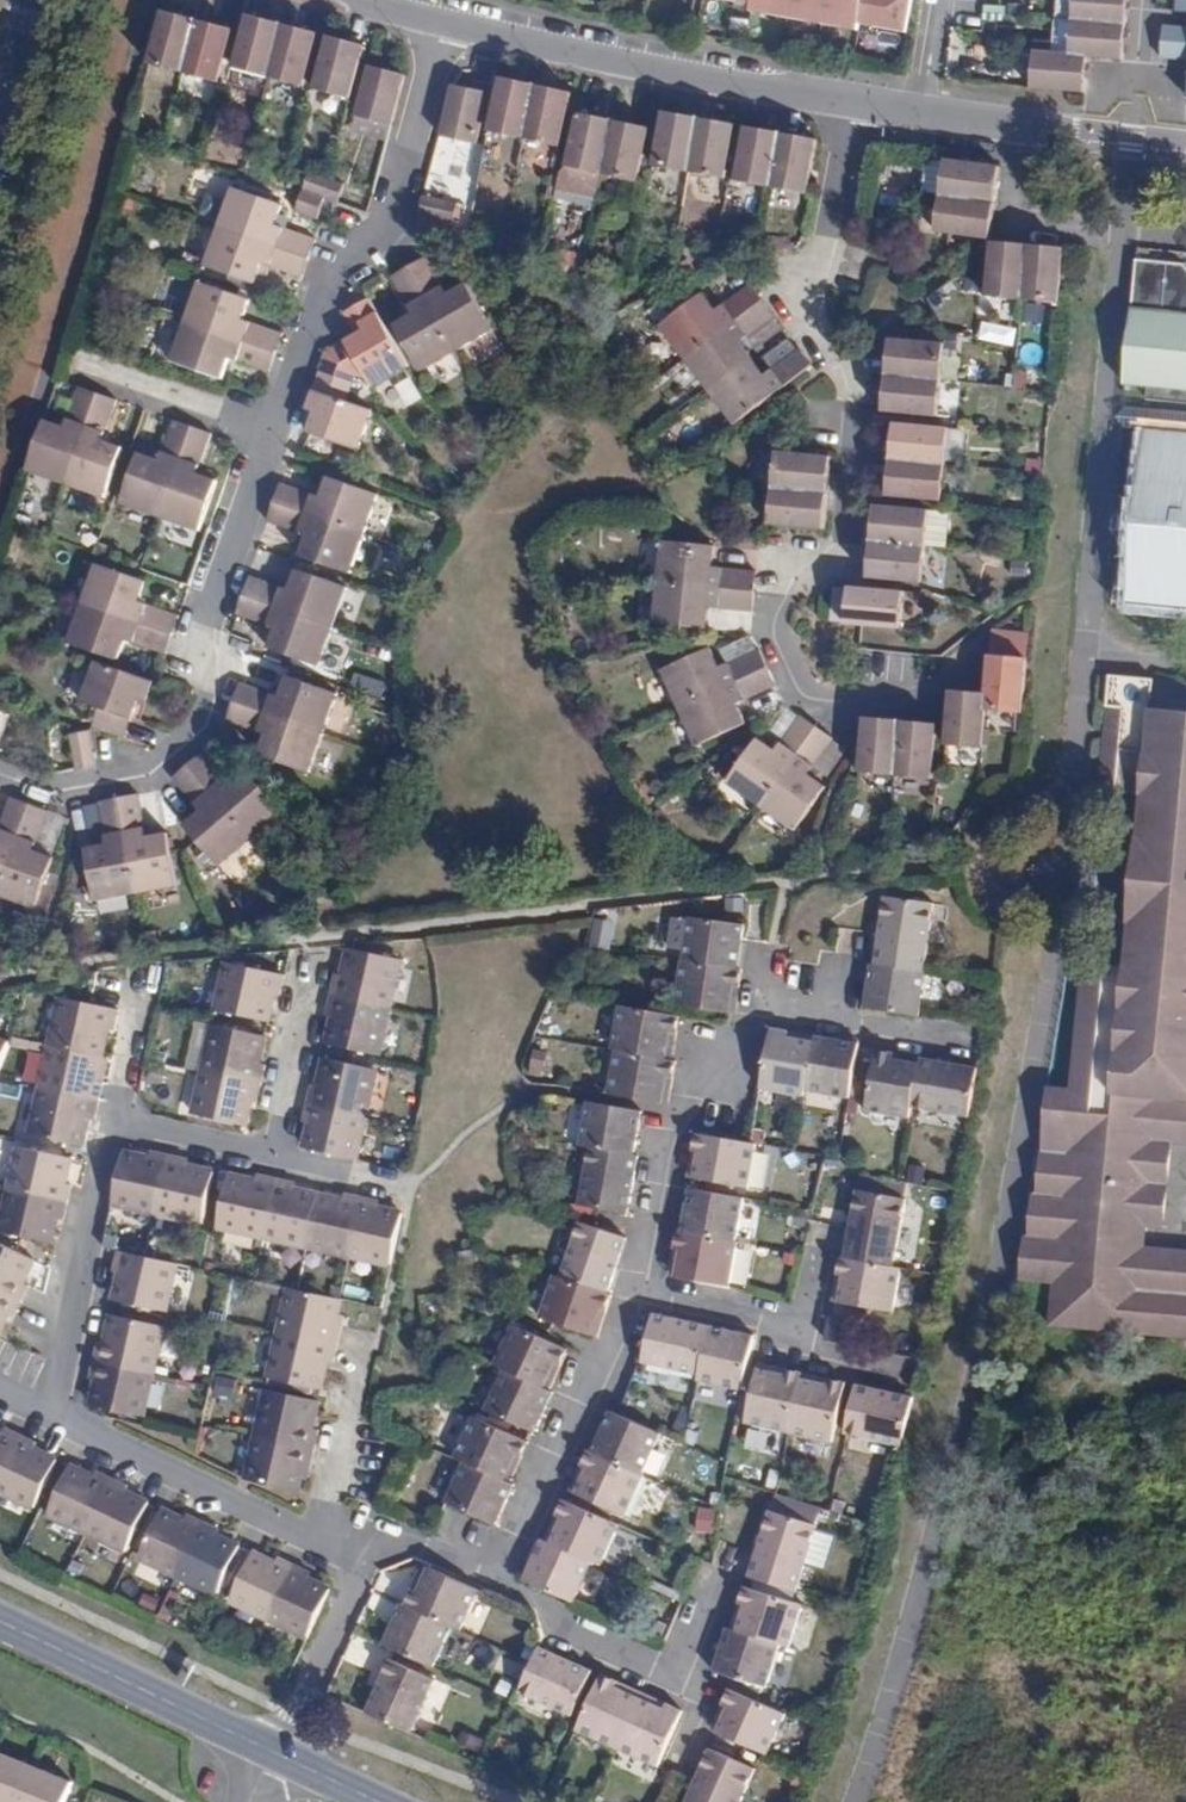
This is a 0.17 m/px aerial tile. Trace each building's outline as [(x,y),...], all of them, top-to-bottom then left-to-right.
[(859,30),(860,23),(908,32),(913,0),(734,0),(753,3),(751,10),(859,30)] [(1069,52),(1035,49),(1032,89),(1085,93),(1088,57),(1123,60),(1128,0),(1074,0),(1069,52)] [(1175,9),(1185,10),(1185,0),(1176,0),(1175,9)] [(149,65),(185,73),(199,20),(164,11),(149,65)] [(249,14),(235,68),(270,77),(284,24),(249,14)] [(199,20),(185,73),(220,82),(234,29),(199,20)] [(284,24),(270,77),(305,87),(319,33),(284,24)] [(1163,57),(1185,58),(1185,27),(1166,24),(1163,57)] [(330,36),(316,90),(352,98),(361,63),(366,46),(330,36)] [(406,75),(369,65),(355,116),(390,125),(393,126),(406,75)] [(502,77),(498,94),(490,130),(526,138),(538,85),(502,77)] [(489,92),(453,85),(441,136),(478,145),(489,92)] [(538,85),(526,138),(561,146),(573,93),(538,85)] [(665,112),(655,166),(690,172),(700,118),(665,112)] [(579,113),(568,166),(603,174),(615,120),(579,113)] [(390,125),(355,116),(353,131),(386,139),(390,125)] [(700,118),(690,172),(726,179),(736,125),(700,118)] [(615,120),(603,174),(639,182),(650,128),(615,120)] [(747,127),(737,181),(773,187),(782,133),(747,127)] [(782,133),(773,187),(808,194),(818,139),(782,133)] [(999,186),(1001,167),(948,160),(942,195),(996,203),(999,186)] [(603,174),(568,166),(561,171),(557,189),(598,198),(603,174)] [(311,172),(306,189),(326,196),(331,179),(311,172)] [(331,179),(326,196),(326,197),(340,203),(347,185),(331,179)] [(232,183),(218,224),(310,256),(315,242),(318,234),(278,221),(284,201),(232,183)] [(326,196),(306,189),(298,212),(318,219),(326,197),(326,196)] [(459,202),(424,193),(423,196),(419,214),(433,217),(454,221),(459,202)] [(994,219),(996,203),(942,195),(937,232),(952,234),(991,239),(994,219)] [(433,217),(419,214),(416,229),(429,234),(433,217)] [(451,238),(454,221),(433,217),(429,234),(451,238)] [(310,256),(218,224),(205,261),(257,279),(264,260),(305,273),(308,264),(310,256)] [(1011,243),(993,241),(989,280),(988,295),(1024,298),(1029,245),(1011,243)] [(1050,247),(1029,245),(1024,298),(1060,301),(1065,248),(1050,247)] [(494,328),(482,309),(468,284),(449,293),(429,255),(417,262),(410,266),(458,349),(494,328)] [(1183,263),(1139,258),(1127,384),(1150,386),(1148,401),(1185,405),(1185,268),(1183,263)] [(423,369),(458,349),(410,266),(403,270),(394,276),(417,314),(397,325),(423,369)] [(726,302),(750,283),(742,271),(736,276),(718,289),(726,302)] [(200,278),(185,321),(277,353),(282,338),(284,332),(245,317),(251,296),(200,278)] [(661,325),(686,359),(764,301),(758,293),(750,283),(726,302),(717,308),(705,293),(680,312),(661,325)] [(360,323),(378,312),(371,298),(353,308),(360,323)] [(686,359),(710,392),(754,359),(743,343),(751,338),(775,319),(777,318),(770,309),(764,301),(686,359)] [(376,387),(410,367),(378,312),(360,323),(365,332),(352,340),(327,354),(321,372),(354,384),(366,375),(376,387)] [(775,319),(751,338),(760,349),(783,331),(775,319)] [(277,353),(185,321),(172,358),(224,376),(231,354),(271,369),(274,360),(277,353)] [(766,375),(798,350),(790,339),(757,363),(766,375)] [(942,380),(946,344),(891,339),(889,353),(888,375),(942,380)] [(710,392),(735,426),(813,366),(807,357),(800,348),(798,350),(766,375),(757,363),(754,359),(710,392)] [(317,413),(311,430),(366,448),(378,412),(348,402),(354,384),(321,372),(315,389),(307,410),(317,413)] [(939,416),(942,380),(888,375),(886,393),(884,412),(939,416)] [(46,418),(28,471),(67,484),(99,393),(88,389),(80,386),(67,426),(46,418)] [(99,393),(67,484),(107,499),(125,447),(105,439),(118,400),(107,396),(99,393)] [(124,502),(162,516),(193,423),(185,420),(177,418),(163,459),(141,452),(124,502)] [(199,473),(212,432),(200,426),(193,423),(162,516),(201,530),(219,479),(199,473)] [(892,459),(946,464),(949,426),(946,428),(895,423),(894,439),(892,459)] [(1132,599),(1185,604),(1185,434),(1148,430),(1132,599)] [(779,449),(775,488),(829,493),(830,477),(832,456),(779,449)] [(943,500),(946,464),(892,459),(890,477),(888,496),(943,500)] [(275,502),(369,535),(380,501),(329,482),(323,497),(282,482),(278,492),(275,502)] [(775,488),(771,524),(825,529),(827,509),(829,493),(775,488)] [(271,512),(269,519),(311,533),(303,556),(356,574),(369,535),(275,502),(271,512)] [(872,541),(926,546),(929,510),(875,505),(874,522),(872,541)] [(949,512),(929,510),(926,546),(946,548),(949,512)] [(663,541),(660,583),(755,592),(756,584),(757,570),(755,570),(723,567),(714,567),(716,546),(685,543),(663,541)] [(924,582),(926,546),(872,541),(871,558),(869,578),(924,582)] [(723,567),(755,570),(756,555),(751,555),(725,553),(723,567)] [(99,560),(83,603),(173,635),(178,621),(181,614),(142,601),(148,580),(99,560)] [(243,595),(336,627),(350,586),(299,568),(293,588),(250,573),(246,584),(243,595)] [(656,624),(673,626),(708,629),(709,624),(711,609),(720,610),(750,612),(753,612),(755,597),(755,592),(660,583),(656,624)] [(848,624),(861,625),(903,629),(906,592),(851,587),(851,590),(848,621),(848,624)] [(848,621),(851,590),(838,589),(836,603),(835,619),(848,621)] [(322,665),(336,627),(243,595),(241,600),(237,611),(279,626),(273,647),(322,665)] [(173,635),(83,603),(70,639),(121,657),(129,637),(168,651),(170,644),(173,635)] [(720,610),(718,624),(749,627),(750,612),(720,610)] [(1027,659),(1029,635),(995,633),(993,655),(1027,659)] [(729,664),(757,651),(750,639),(723,651),(729,664)] [(663,670),(681,708),(768,667),(763,655),(760,649),(757,651),(729,664),(720,668),(714,653),(712,648),(679,663),(663,670)] [(993,655),(990,655),(989,668),(987,693),(988,693),(986,710),(988,710),(1022,713),(1027,659),(993,655)] [(157,682),(99,662),(87,700),(92,701),(102,705),(98,719),(95,726),(128,738),(138,706),(141,698),(151,700),(154,690),(157,682)] [(699,746),(714,739),(746,724),(744,719),(738,706),(747,701),(774,688),(777,687),(773,678),(768,667),(681,708),(699,746)] [(233,701),(325,734),(339,692),(289,675),(284,686),(282,694),(274,691),(240,680),(236,692),(233,701)] [(1111,679),(1102,796),(1146,800),(1181,842),(1180,863),(1160,861),(1156,909),(1176,911),(1174,931),(1129,969),(1088,965),(1077,1094),(1100,1097),(1097,1114),(1076,1112),(1071,1155),(1047,1154),(1044,1195),(1039,1195),(1036,1236),(1032,1237),(1030,1283),(1059,1286),(1055,1328),(1185,1338),(1185,1250),(1169,1248),(1176,1145),(1185,1146),(1185,685),(1111,679)] [(282,694),(284,686),(277,683),(274,691),(282,694)] [(747,701),(753,715),(780,702),(774,688),(747,701)] [(988,693),(987,693),(969,692),(952,690),(947,745),(984,749),(988,710),(986,710),(988,693)] [(138,706),(148,709),(151,700),(141,698),(138,706)] [(88,714),(98,719),(102,705),(92,701),(88,714)] [(312,771),(325,734),(233,701),(230,709),(227,717),(267,734),(262,749),(260,755),(294,767),(312,771)] [(5,740),(13,715),(0,710),(0,739),(5,740)] [(784,740),(800,718),(788,710),(773,733),(784,740)] [(727,782),(762,806),(818,727),(808,720),(801,715),(800,718),(784,740),(776,751),(763,742),(758,738),(738,768),(727,782)] [(860,771),(897,775),(902,721),(883,719),(865,717),(860,771)] [(902,721),(897,775),(933,779),(938,724),(924,723),(902,721)] [(796,830),(821,794),(826,788),(810,775),(818,765),(834,743),(836,740),(828,734),(818,727),(762,806),(796,830)] [(72,735),(78,770),(91,767),(97,766),(90,732),(72,735)] [(831,772),(843,754),(845,750),(834,743),(818,765),(831,772)] [(219,744),(208,752),(230,778),(241,769),(219,744)] [(189,764),(253,840),(285,812),(273,798),(249,770),(245,774),(235,783),(230,778),(208,752),(207,750),(197,758),(189,764)] [(222,866),(253,840),(189,764),(180,772),(175,777),(178,780),(199,806),(203,810),(190,821),(186,825),(209,852),(222,866)] [(178,780),(164,791),(186,817),(199,806),(178,780)] [(120,798),(138,895),(178,887),(176,868),(169,833),(163,834),(151,837),(149,826),(143,797),(142,794),(131,796),(120,798)] [(143,797),(149,826),(162,825),(156,795),(143,797)] [(31,804),(21,801),(15,798),(0,838),(0,888),(31,804)] [(98,903),(138,895),(120,798),(110,800),(101,802),(102,805),(107,835),(109,844),(89,848),(98,903)] [(0,888),(0,896),(39,911),(56,861),(37,853),(41,842),(51,812),(41,808),(31,804),(0,888)] [(92,838),(107,835),(102,805),(87,807),(92,838)] [(51,812),(41,842),(56,848),(65,817),(51,812)] [(39,911),(45,914),(58,868),(59,862),(56,861),(39,911)] [(886,898),(876,959),(876,965),(926,972),(935,904),(886,898)] [(680,952),(679,960),(739,969),(743,940),(744,926),(686,918),(685,921),(680,952)] [(680,952),(685,921),(669,919),(664,949),(680,952)] [(615,929),(592,926),(589,948),(612,951),(615,929)] [(332,994),(389,1007),(399,961),(349,951),(343,975),(337,974),(332,994)] [(739,969),(679,960),(672,1006),(682,1009),(729,1016),(733,988),(740,989),(743,970),(739,969)] [(920,1016),(926,972),(876,965),(872,964),(866,1008),(920,1016)] [(281,995),(285,979),(221,965),(212,1005),(269,1019),(274,994),(281,995)] [(379,1054),(389,1007),(332,994),(328,1015),(335,1016),(329,1043),(351,1048),(379,1054)] [(119,1010),(62,998),(51,1045),(102,1056),(108,1029),(115,1030),(119,1010)] [(617,1004),(609,1049),(614,1050),(666,1059),(670,1035),(677,1036),(680,1016),(617,1004)] [(197,1071),(261,1085),(266,1064),(259,1063),(265,1037),(208,1024),(197,1071)] [(761,1090),(805,1099),(805,1094),(815,1041),(786,1036),(787,1031),(771,1028),(761,1090)] [(41,1087),(51,1045),(12,1036),(10,1041),(9,1044),(30,1048),(22,1083),(41,1087)] [(805,1094),(850,1102),(859,1047),(860,1044),(816,1036),(815,1041),(805,1094)] [(9,1044),(10,1041),(0,1038),(0,1069),(9,1044)] [(102,1056),(51,1045),(41,1087),(100,1100),(104,1082),(96,1081),(102,1056)] [(614,1050),(607,1094),(661,1103),(667,1079),(673,1081),(677,1060),(666,1059),(614,1050)] [(910,1121),(912,1108),(920,1064),(892,1059),(892,1053),(874,1050),(863,1112),(910,1121)] [(377,1070),(348,1063),(325,1058),(319,1086),(312,1084),(308,1104),(367,1117),(377,1070)] [(912,1108),(969,1120),(978,1068),(921,1058),(920,1064),(912,1108)] [(258,1102),(261,1085),(197,1071),(188,1113),(245,1127),(251,1101),(258,1102)] [(30,1135),(82,1146),(88,1119),(95,1120),(100,1100),(41,1087),(30,1135)] [(588,1147),(635,1155),(643,1111),(586,1101),(577,1145),(588,1147)] [(358,1159),(367,1117),(308,1104),(304,1121),(311,1123),(306,1148),(358,1159)] [(693,1178),(747,1186),(756,1144),(696,1135),(693,1153),(698,1154),(693,1178)] [(578,1206),(628,1216),(639,1156),(635,1155),(588,1147),(578,1206)] [(16,1148),(8,1189),(68,1202),(72,1185),(65,1183),(71,1158),(16,1148)] [(114,1204),(156,1213),(168,1155),(151,1151),(150,1158),(125,1152),(114,1204)] [(201,1224),(210,1194),(215,1172),(187,1166),(189,1159),(168,1155),(156,1213),(201,1224)] [(266,1238),(279,1179),(258,1174),(257,1181),(229,1175),(224,1197),(219,1227),(266,1238)] [(266,1238),(308,1247),(319,1195),(294,1190),(296,1182),(279,1179),(266,1238)] [(735,1241),(743,1198),(690,1188),(682,1232),(735,1241)] [(24,1239),(52,1244),(58,1218),(65,1219),(68,1202),(8,1189),(0,1227),(0,1233),(24,1239)] [(846,1258),(893,1267),(905,1201),(857,1192),(846,1253),(846,1258)] [(308,1247),(350,1257),(363,1197),(346,1193),(344,1200),(319,1195),(308,1247)] [(350,1257),(392,1266),(403,1213),(378,1208),(380,1201),(363,1197),(350,1257)] [(578,1222),(559,1276),(609,1293),(626,1240),(578,1222)] [(678,1231),(675,1252),(679,1253),(675,1275),(729,1286),(738,1242),(735,1241),(682,1232),(678,1231)] [(22,1302),(29,1286),(23,1283),(34,1260),(17,1252),(0,1245),(0,1291),(22,1302)] [(157,1307),(168,1262),(146,1257),(119,1250),(114,1271),(121,1273),(116,1298),(157,1307)] [(891,1313),(901,1268),(893,1267),(846,1258),(841,1257),(838,1280),(842,1281),(838,1302),(891,1313)] [(539,1318),(591,1337),(600,1311),(606,1313),(612,1294),(609,1293),(559,1276),(553,1274),(539,1318)] [(335,1324),(340,1299),(298,1290),(288,1288),(279,1329),(338,1343),(342,1325),(335,1324)] [(8,1315),(14,1317),(22,1302),(0,1291),(0,1332),(8,1315)] [(155,1321),(113,1313),(106,1342),(99,1340),(95,1361),(144,1372),(155,1321)] [(711,1327),(654,1314),(643,1362),(700,1374),(711,1327)] [(826,1340),(847,1344),(851,1320),(831,1316),(826,1340)] [(493,1364),(503,1368),(545,1388),(554,1366),(560,1369),(567,1352),(510,1326),(493,1364)] [(698,1385),(742,1394),(755,1337),(711,1327),(700,1374),(698,1385)] [(334,1363),(338,1343),(279,1329),(269,1374),(321,1387),(327,1362),(334,1363)] [(144,1372),(95,1361),(91,1378),(98,1379),(92,1405),(110,1408),(108,1417),(134,1422),(144,1372)] [(503,1368),(484,1409),(534,1431),(536,1433),(554,1392),(545,1388),(503,1368)] [(743,1425),(789,1435),(801,1380),(803,1373),(783,1369),(782,1376),(757,1370),(743,1425)] [(830,1444),(845,1382),(827,1378),(825,1386),(801,1380),(789,1435),(830,1444)] [(845,1436),(902,1450),(913,1397),(856,1385),(845,1436)] [(312,1428),(317,1405),(265,1393),(256,1437),(315,1450),(319,1429),(312,1428)] [(593,1451),(642,1473),(660,1433),(611,1410),(593,1451)] [(470,1418),(453,1456),(465,1462),(505,1479),(514,1459),(520,1462),(528,1444),(470,1418)] [(22,1435),(6,1427),(3,1434),(0,1433),(0,1481),(22,1435)] [(55,1458),(34,1449),(37,1442),(22,1435),(0,1481),(0,1492),(31,1507),(55,1458)] [(311,1467),(315,1450),(256,1437),(247,1479),(299,1490),(304,1466),(311,1467)] [(625,1518),(645,1474),(642,1473),(593,1451),(589,1450),(580,1470),(586,1474),(575,1497),(625,1518)] [(465,1462),(445,1505),(495,1528),(515,1484),(505,1479),(465,1462)] [(49,1515),(87,1533),(113,1478),(97,1471),(94,1477),(71,1467),(49,1515)] [(123,1551),(147,1503),(126,1492),(129,1485),(113,1478),(87,1533),(123,1551)] [(775,1493),(769,1513),(816,1528),(823,1508),(775,1493)] [(601,1565),(620,1524),(565,1499),(556,1520),(560,1522),(551,1542),(591,1561),(601,1565)] [(138,1558),(178,1577),(204,1521),(188,1514),(185,1520),(162,1509),(138,1558)] [(748,1576),(797,1591),(806,1564),(822,1569),(833,1534),(816,1529),(816,1528),(769,1513),(748,1576)] [(215,1594),(237,1545),(217,1535),(220,1529),(204,1521),(178,1577),(215,1594)] [(543,1539),(524,1580),(572,1601),(591,1561),(551,1542),(543,1539)] [(229,1601),(269,1620),(295,1564),(279,1557),(277,1563),(253,1552),(229,1601)] [(305,1637),(328,1588),(308,1578),(311,1572),(295,1564),(269,1620),(305,1637)] [(417,1593),(427,1569),(420,1566),(410,1590),(417,1593)] [(404,1604),(452,1626),(461,1630),(478,1592),(427,1569),(417,1593),(410,1590),(404,1604)] [(779,1644),(790,1647),(801,1606),(745,1586),(739,1608),(744,1610),(736,1631),(779,1644)] [(399,1602),(381,1644),(433,1666),(452,1626),(404,1604),(399,1602)] [(715,1671),(766,1687),(779,1644),(736,1631),(728,1628),(715,1671)] [(592,1671),(539,1647),(518,1694),(571,1719),(592,1671)] [(387,1662),(365,1712),(412,1733),(433,1682),(387,1662)] [(602,1674),(576,1733),(616,1752),(639,1700),(613,1690),(616,1681),(602,1674)] [(642,1693),(616,1681),(613,1690),(639,1700),(642,1693)] [(727,1712),(718,1732),(766,1754),(784,1714),(731,1689),(722,1709),(727,1712)] [(642,1693),(639,1700),(661,1710),(666,1703),(642,1693)] [(639,1700),(616,1752),(655,1769),(681,1710),(666,1703),(661,1710),(639,1700)] [(693,1788),(687,1801),(741,1801),(754,1773),(709,1752),(693,1788)] [(0,1754),(0,1801),(64,1801),(72,1784),(0,1754)]
